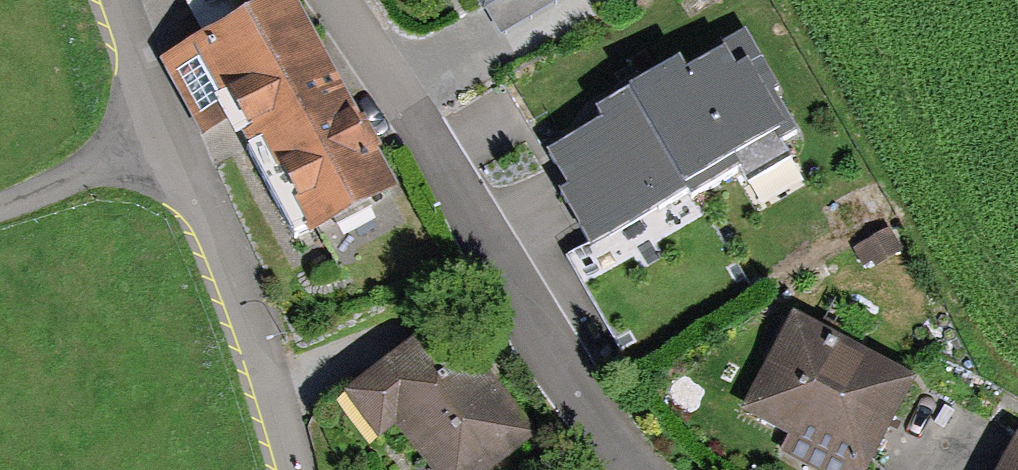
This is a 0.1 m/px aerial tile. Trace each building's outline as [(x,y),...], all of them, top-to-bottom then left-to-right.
[(158,61),(202,141),(241,120),(250,136),(243,140),(296,239),(307,233),(311,241),(402,192),(298,0),(275,0),(273,1),(273,0),(182,0),(202,38),(158,61)] [(484,18),(488,16),(500,36),(561,0),(473,0),(484,18)] [(602,124),(550,153),(570,189),(561,194),(592,250),(689,195),(692,200),(734,177),(748,202),(804,170),(788,142),(803,134),(746,32),(682,67),(681,64),(595,112),(602,124)] [(344,396),(380,442),(396,429),(428,469),(497,469),(540,436),(446,317),(344,396)] [(794,318),(745,412),(791,436),(781,456),(808,469),(870,469),(916,382),(794,318)] [(1016,436),(999,469),(1017,469),(1017,437),(1016,436)]
